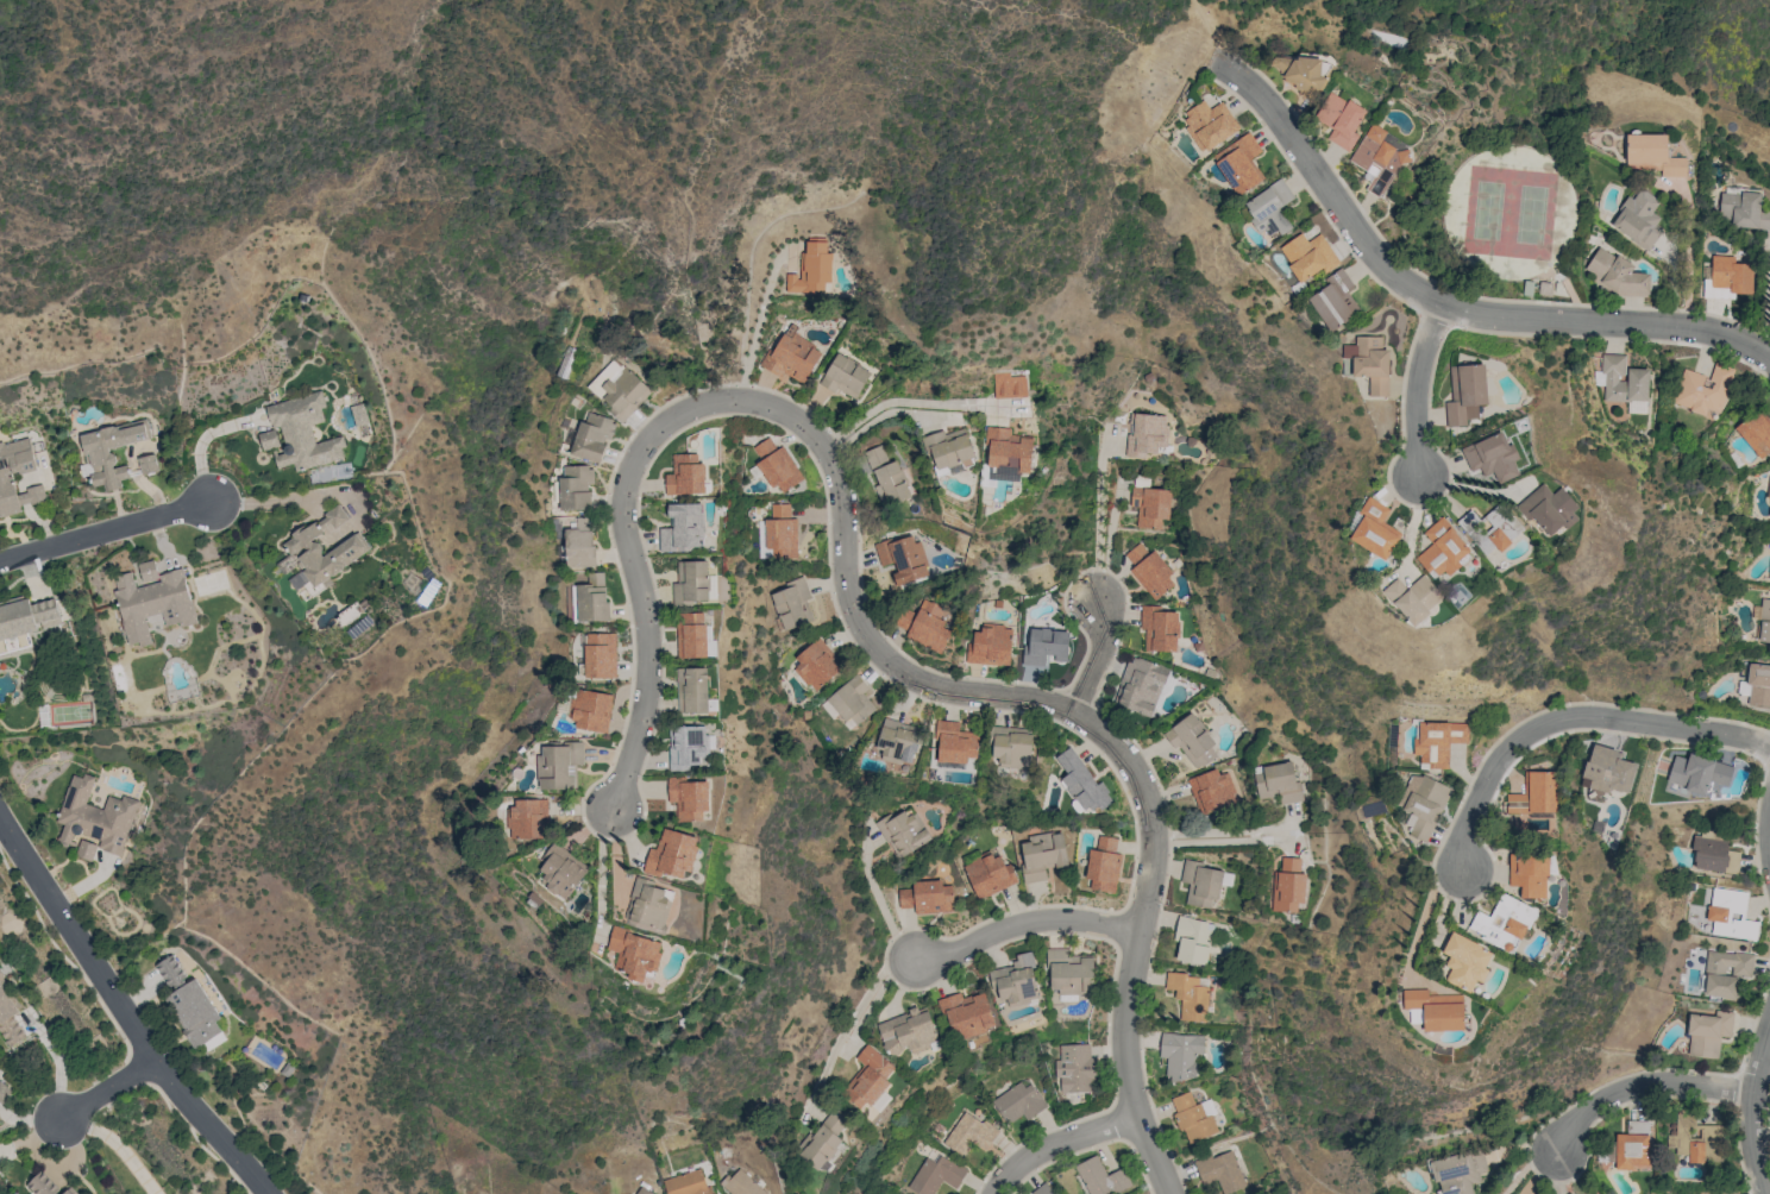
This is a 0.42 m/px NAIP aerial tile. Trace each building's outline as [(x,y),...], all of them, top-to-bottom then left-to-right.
[(1273,56),(1272,68),(1282,69),(1282,82),(1297,82),(1296,97),(1318,98),(1320,59),(1273,56)] [(1350,151),(1358,135),(1354,133),(1366,110),(1329,91),(1315,119),(1332,128),(1326,139),(1350,151)] [(1222,101),(1209,109),(1203,100),(1179,115),(1203,152),(1240,129),(1222,101)] [(1349,161),(1373,175),(1365,189),(1382,199),(1411,147),(1370,124),(1349,161)] [(1262,151),(1249,131),(1212,156),(1238,195),(1262,180),(1248,160),(1262,151)] [(1666,134),(1626,134),(1626,168),(1660,168),(1660,177),(1686,176),(1686,157),(1667,157),(1666,134)] [(1295,197),(1280,177),(1243,204),(1266,238),(1278,229),(1282,235),(1292,228),(1279,209),(1295,197)] [(1609,225),(1648,251),(1662,231),(1654,226),(1660,217),(1652,212),(1660,201),(1641,188),(1633,199),(1629,196),(1609,225)] [(1759,209),(1760,194),(1720,191),(1718,225),(1769,229),(1769,209),(1759,209)] [(1278,248),(1301,283),(1321,270),(1323,273),(1340,263),(1321,233),(1307,242),(1301,233),(1278,248)] [(832,253),(825,252),(825,238),(807,238),(807,253),(800,253),(799,292),(825,293),(825,282),(831,282),(832,253)] [(1650,273),(1632,272),(1633,265),(1618,256),(1614,256),(1598,246),(1585,268),(1595,274),(1595,283),(1609,291),(1621,292),(1628,296),(1646,297),(1649,291),(1650,273)] [(1734,299),(1735,293),(1751,294),(1752,263),(1734,263),(1734,256),(1711,255),(1710,279),(1703,279),(1703,298),(1734,299)] [(1354,287),(1341,268),(1325,279),(1329,284),(1308,298),(1331,331),(1360,311),(1347,291),(1354,287)] [(803,384),(823,349),(786,329),(773,351),(768,348),(759,365),(781,378),(784,373),(803,384)] [(1382,336),(1356,336),(1356,345),(1343,345),(1343,360),(1353,360),(1353,377),(1369,377),(1369,396),(1388,396),(1388,349),(1382,349),(1382,336)] [(857,400),(870,369),(833,353),(821,384),(857,400)] [(617,360),(651,394),(624,422),(591,388),(617,360)] [(1673,405),(1705,414),(1706,408),(1721,412),(1733,367),(1712,362),(1708,376),(1683,369),(1673,405)] [(1450,366),(1451,401),(1445,402),(1446,427),(1466,426),(1466,419),(1478,418),(1478,405),(1487,405),(1485,364),(1450,366)] [(993,375),(994,398),(1026,397),(1025,374),(993,375)] [(265,405),(271,428),(280,426),(286,450),(273,453),(277,468),(294,464),(296,471),(343,459),(340,447),(345,446),(342,436),(314,443),(310,425),(324,422),(321,408),(325,408),(321,391),(265,405)] [(1757,411),(1735,428),(1760,459),(1769,451),(1769,427),(1757,411)] [(600,463),(607,438),(612,439),(617,420),(585,412),(573,455),(600,463)] [(1167,415),(1131,413),(1130,435),(1127,435),(1126,457),(1146,458),(1146,453),(1157,453),(1158,444),(1166,444),(1167,415)] [(80,434),(87,463),(81,465),(83,476),(92,474),(95,486),(104,484),(106,492),(123,488),(121,479),(130,477),(127,464),(116,467),(112,448),(148,439),(144,420),(80,434)] [(980,486),(996,487),(996,479),(1021,480),(1021,472),(1031,473),(1033,437),(1011,436),(1011,428),(986,427),(985,445),(989,445),(988,464),(981,464),(980,486)] [(259,433),(264,450),(279,445),(274,429),(259,433)] [(1470,471),(1480,468),(1483,476),(1494,472),(1499,483),(1519,475),(1513,461),(1517,460),(1505,430),(1460,448),(1470,471)] [(801,481),(774,434),(752,447),(760,460),(758,461),(778,494),(801,481)] [(29,438),(0,444),(0,513),(1,517),(20,512),(12,474),(36,469),(29,438)] [(864,451),(878,485),(874,486),(883,508),(911,496),(897,460),(889,463),(881,444),(864,451)] [(138,458),(143,475),(159,471),(154,453),(138,458)] [(698,453),(673,454),(673,474),(665,474),(665,494),(706,493),(705,463),(699,463),(698,453)] [(595,466),(562,466),(563,510),(591,509),(591,484),(595,484),(595,466)] [(1534,517),(1549,538),(1580,516),(1561,487),(1551,494),(1544,484),(1515,504),(1527,521),(1534,517)] [(46,500),(42,486),(18,491),(21,506),(46,500)] [(1137,527),(1161,528),(1162,519),(1169,520),(1171,489),(1131,487),(1131,497),(1138,498),(1137,527)] [(1390,507),(1366,496),(1346,539),(1387,558),(1400,531),(1382,523),(1390,507)] [(660,551),(694,550),(694,545),(705,545),(703,503),(669,504),(670,528),(659,528),(660,551)] [(759,558),(797,557),(797,519),(791,519),(791,503),(771,504),(772,520),(758,520),(759,558)] [(1498,551),(1523,531),(1501,503),(1477,522),(1483,530),(1482,531),(1498,551)] [(368,551),(357,533),(323,554),(313,537),(332,525),(334,528),(348,519),(340,506),(282,541),(301,572),(288,579),(295,591),(305,584),(312,596),(333,583),(329,576),(368,551)] [(1431,543),(1415,557),(1434,579),(1444,570),(1449,576),(1462,565),(1458,560),(1470,550),(1441,516),(1422,533),(1431,543)] [(594,517),(577,517),(578,528),(567,528),(568,567),(595,566),(594,517)] [(880,566),(895,562),(897,571),(893,573),(896,585),(928,576),(917,532),(874,544),(880,566)] [(1129,569),(1154,600),(1177,581),(1153,551),(1149,554),(1139,542),(1124,554),(1134,565),(1129,569)] [(183,568),(158,574),(154,560),(138,564),(143,585),(136,587),(132,572),(113,576),(129,645),(138,643),(139,648),(152,645),(145,617),(162,613),(165,626),(178,623),(179,628),(196,624),(183,568)] [(678,562),(679,583),(673,583),(674,602),(710,600),(708,560),(678,562)] [(608,620),(607,571),(573,572),(574,606),(578,606),(578,621),(608,620)] [(1413,626),(1444,598),(1423,574),(1407,588),(1397,577),(1382,591),(1413,626)] [(810,598),(803,576),(784,583),(786,588),(770,594),(783,632),(813,621),(805,599),(810,598)] [(32,646),(28,632),(61,624),(54,598),(28,605),(26,594),(0,601),(0,654),(32,646)] [(1761,596),(1758,642),(1769,643),(1769,597),(1761,596)] [(942,651),(951,631),(940,626),(947,610),(923,598),(916,614),(904,609),(895,630),(942,651)] [(1142,650),(1177,651),(1178,611),(1161,611),(1162,606),(1142,605),(1142,650)] [(707,612),(677,613),(678,658),(708,657),(707,612)] [(1012,626),(981,625),(981,632),(973,631),(973,643),(966,642),(965,663),(1010,665),(1012,626)] [(1068,662),(1068,630),(1029,629),(1029,646),(1022,646),(1021,665),(1046,666),(1046,662),(1068,662)] [(617,678),(616,633),(586,633),(587,678),(617,678)] [(842,668),(818,638),(789,660),(813,691),(842,668)] [(1113,704),(1152,717),(1168,667),(1130,655),(1113,704)] [(1750,663),(1747,706),(1769,708),(1769,665),(1750,663)] [(709,712),(708,667),(676,668),(678,713),(709,712)] [(869,687),(856,673),(826,700),(852,729),(875,708),(862,694),(869,687)] [(612,693),(577,690),(573,728),(608,732),(612,693)] [(1214,742),(1192,712),(1162,733),(1174,749),(1178,746),(1196,770),(1217,756),(1210,746),(1214,742)] [(913,762),(921,727),(883,719),(875,753),(913,762)] [(938,762),(967,763),(967,757),(978,757),(979,733),(959,732),(959,721),(935,720),(934,740),(939,741),(938,762)] [(1468,723),(1419,722),(1418,738),(1413,738),(1413,755),(1420,755),(1420,767),(1448,767),(1449,743),(1468,743),(1468,723)] [(689,770),(689,761),(707,761),(706,725),(668,726),(670,771),(689,770)] [(1032,728),(993,727),(992,763),(1031,764),(1032,728)] [(577,789),(577,765),(585,765),(584,742),(544,742),(544,755),(539,755),(540,789),(577,789)] [(1628,794),(1636,764),(1620,760),(1622,752),(1591,744),(1580,786),(1608,793),(1609,789),(1628,794)] [(1061,778),(1085,816),(1112,798),(1101,782),(1096,785),(1071,746),(1055,756),(1067,774),(1061,778)] [(1732,769),(1676,751),(1667,779),(1686,785),(1684,790),(1704,796),(1709,779),(1727,784),(1732,769)] [(1300,801),(1294,761),(1252,767),(1257,798),(1279,795),(1281,804),(1300,801)] [(1187,779),(1199,815),(1235,803),(1222,766),(1187,779)] [(120,856),(137,800),(122,796),(121,800),(107,796),(103,809),(86,804),(93,778),(72,771),(57,822),(63,824),(58,841),(70,844),(74,833),(100,841),(97,849),(120,856)] [(1556,771),(1524,772),(1524,794),(1507,794),(1507,831),(1527,830),(1527,820),(1545,819),(1545,813),(1557,813),(1556,771)] [(1451,788),(1413,772),(1398,806),(1417,815),(1409,835),(1427,843),(1451,788)] [(709,810),(709,781),(685,782),(685,776),(668,777),(668,801),(678,801),(679,820),(703,820),(703,810),(709,810)] [(517,800),(518,807),(511,807),(512,839),(549,838),(548,798),(517,800)] [(875,822),(896,860),(929,841),(910,807),(893,816),(891,813),(875,822)] [(650,848),(644,872),(661,876),(662,872),(689,879),(699,837),(663,828),(658,849),(650,848)] [(1046,880),(1044,868),(1068,864),(1062,832),(1018,839),(1025,883),(1046,880)] [(1121,853),(1115,853),(1117,838),(1098,835),(1096,850),(1091,849),(1086,888),(1115,893),(1121,853)] [(1740,852),(1727,850),(1728,841),(1693,836),(1691,848),(1696,849),(1694,868),(1737,874),(1740,852)] [(76,857),(93,860),(96,843),(79,840),(76,857)] [(590,872),(558,843),(538,866),(547,875),(542,880),(564,900),(590,872)] [(1000,855),(993,858),(990,851),(962,863),(977,900),(1018,883),(1010,864),(1005,866),(1000,855)] [(1508,886),(1521,886),(1521,897),(1546,898),(1548,854),(1509,853),(1508,886)] [(1300,858),(1281,857),(1281,872),(1272,871),(1270,911),(1296,912),(1297,903),(1304,903),(1305,873),(1299,873),(1300,858)] [(1188,883),(1185,903),(1210,908),(1211,899),(1217,900),(1223,871),(1203,867),(1204,862),(1184,859),(1180,882),(1188,883)] [(664,934),(674,891),(655,887),(656,881),(637,876),(626,925),(664,934)] [(952,885),(942,885),(942,880),(912,881),(912,888),(898,889),(899,908),(914,907),(914,913),(953,912),(952,885)] [(1747,891),(1710,887),(1707,920),(1713,921),(1711,935),(1756,940),(1758,921),(1744,920),(1747,891)] [(1537,909),(1501,893),(1490,917),(1476,911),(1468,931),(1506,947),(1511,936),(1523,941),(1537,909)] [(1176,961),(1207,965),(1212,921),(1177,917),(1174,941),(1178,942),(1176,961)] [(664,940),(614,928),(609,949),(620,952),(616,968),(629,971),(627,978),(644,983),(648,968),(656,970),(664,940)] [(1441,953),(1449,956),(1444,966),(1450,969),(1445,981),(1470,992),(1476,980),(1482,983),(1488,969),(1485,968),(1492,951),(1450,932),(1441,953)] [(1069,949),(1049,948),(1048,993),(1093,994),(1094,956),(1069,956),(1069,949)] [(1751,977),(1753,954),(1707,950),(1703,995),(1735,998),(1737,976),(1751,977)] [(1015,954),(1017,964),(991,969),(996,1001),(1008,999),(1010,1007),(1039,1002),(1030,952),(1015,954)] [(155,964),(172,992),(164,998),(194,1049),(222,1032),(216,1021),(220,1018),(195,977),(188,981),(172,954),(155,964)] [(1207,986),(1199,985),(1199,975),(1166,974),(1166,989),(1175,989),(1175,999),(1181,999),(1180,1021),(1206,1021),(1207,986)] [(10,1048),(28,1038),(14,1015),(20,1011),(0,975),(0,1030),(10,1048)] [(1464,1030),(1463,995),(1428,996),(1428,989),(1403,989),(1403,1008),(1423,1008),(1424,1031),(1464,1030)] [(952,1041),(995,1029),(985,991),(962,998),(960,992),(941,998),(952,1041)] [(877,1022),(887,1056),(909,1049),(910,1051),(938,1042),(927,1006),(877,1022)] [(1410,1023),(1423,1023),(1423,1009),(1409,1010),(1410,1023)] [(1686,1055),(1718,1058),(1720,1036),(1731,1037),(1733,1012),(1715,1010),(1714,1016),(1690,1014),(1686,1055)] [(1166,1058),(1166,1080),(1195,1080),(1196,1053),(1203,1053),(1203,1034),(1160,1034),(1160,1057),(1166,1058)] [(895,1068),(868,1043),(855,1058),(864,1065),(839,1093),(862,1113),(890,1082),(886,1078),(895,1068)] [(1061,1092),(1094,1091),(1093,1056),(1090,1056),(1089,1044),(1059,1045),(1059,1060),(1054,1060),(1055,1078),(1060,1078),(1061,1092)] [(1045,1108),(1025,1078),(991,1101),(1007,1125),(1023,1114),(1027,1120),(1045,1108)] [(13,1093),(3,1082),(0,1084),(0,1105),(13,1093)] [(1220,1131),(1208,1099),(1194,1104),(1190,1091),(1170,1098),(1176,1112),(1174,1113),(1186,1144),(1220,1131)] [(820,1169),(842,1139),(837,1135),(850,1119),(833,1106),(805,1144),(806,1144),(799,1153),(820,1169)] [(985,1151),(998,1133),(965,1109),(942,1143),(963,1157),(973,1143),(985,1151)] [(1722,1125),(1695,1125),(1695,1110),(1676,1110),(1676,1134),(1667,1134),(1667,1156),(1687,1156),(1687,1163),(1723,1162),(1722,1125)] [(1648,1120),(1627,1120),(1627,1134),(1614,1134),(1615,1170),(1649,1170),(1648,1120)] [(1217,1179),(1223,1193),(1227,1193),(1246,1186),(1230,1148),(1193,1163),(1203,1185),(1217,1179)] [(1483,1150),(1432,1161),(1438,1193),(1473,1193),(1471,1184),(1481,1182),(1479,1173),(1487,1171),(1483,1150)] [(1123,1167),(1106,1175),(1097,1154),(1075,1165),(1088,1193),(1110,1193),(1131,1184),(1123,1167)] [(967,1168),(940,1155),(936,1162),(924,1156),(908,1189),(918,1193),(934,1193),(940,1181),(957,1189),(967,1168)] [(667,1193),(710,1193),(702,1167),(662,1179),(667,1193)] [(738,1168),(731,1177),(727,1173),(719,1183),(732,1193),(769,1193),(738,1168)] [(37,1193),(79,1193),(71,1186),(63,1193),(40,1171),(27,1184),(37,1193)] [(1033,1193),(1052,1193),(1044,1185),(1033,1193)] [(642,1186),(636,1193),(654,1193),(642,1186)]
